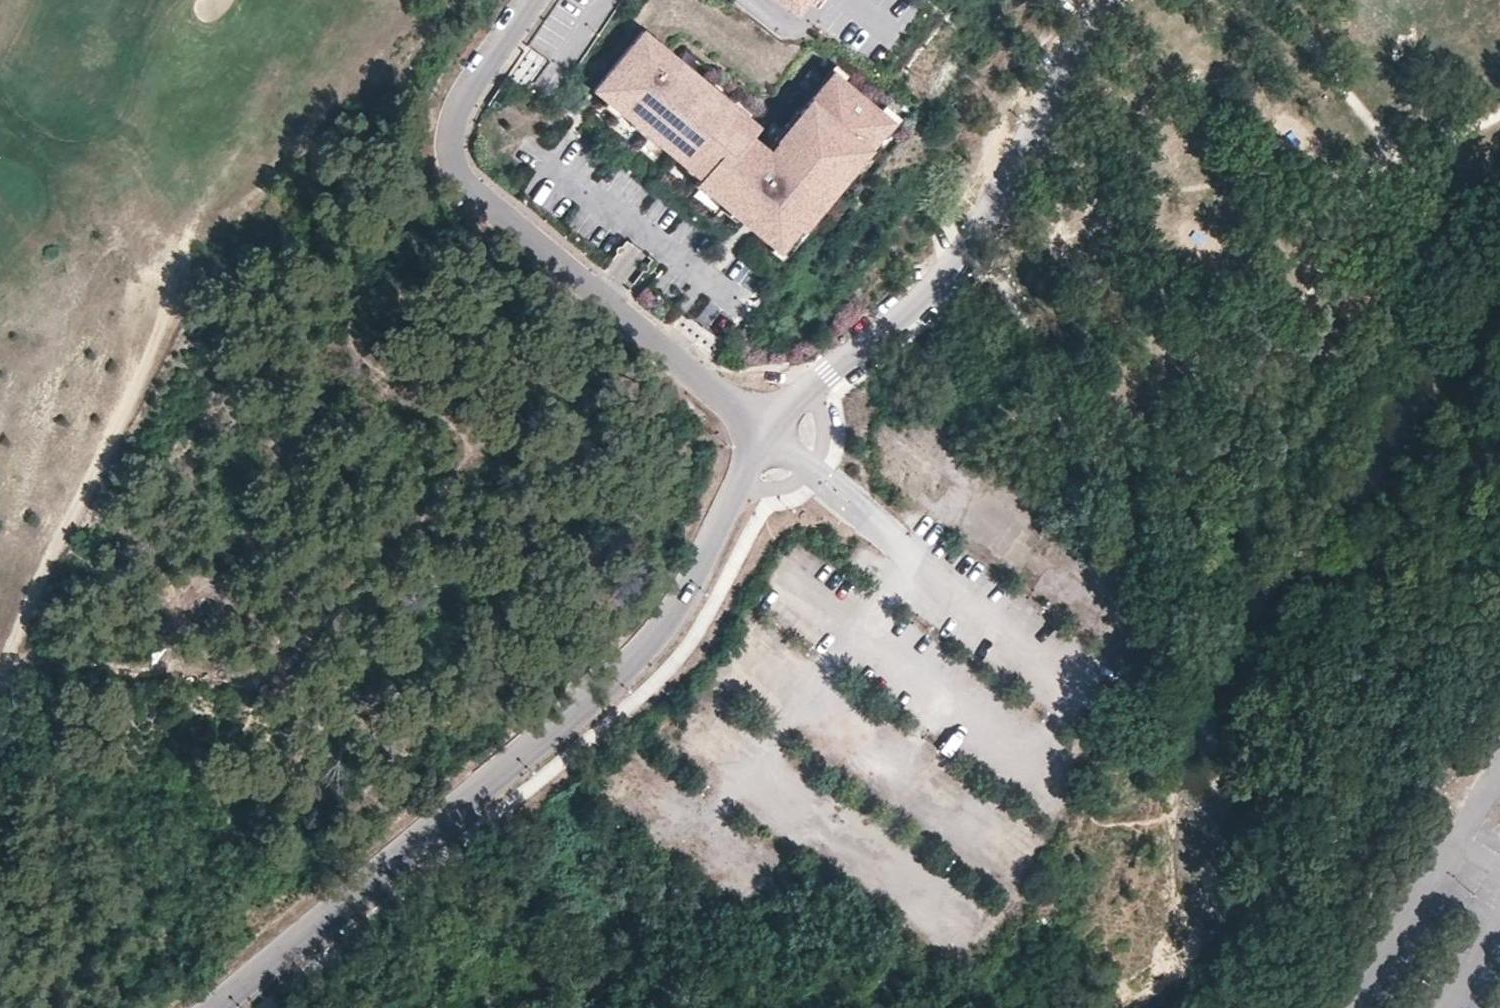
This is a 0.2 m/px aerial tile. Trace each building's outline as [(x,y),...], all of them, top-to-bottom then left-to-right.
[(794,13),(798,9),(805,0),(778,0),(794,13)] [(768,154),(748,138),(758,126),(745,115),(742,118),(727,107),(713,95),(717,92),(691,71),(688,74),(674,62),(672,65),(664,59),(667,56),(654,45),(657,42),(643,31),(594,89),(602,97),(600,99),(605,103),(607,102),(620,113),(618,115),(631,125),(634,121),(648,132),(661,143),(658,147),(685,170),(688,166),(701,176),(697,179),(711,192),(780,249),(798,226),(810,212),(832,186),(843,172),(855,159),(858,162),(892,121),(833,72),(799,113),(801,115),(790,128),(778,143),(782,146),(773,158),(768,154)] [(657,42),(654,45),(667,56),(669,53),(657,42)] [(679,57),(674,62),(688,74),(693,68),(679,57)] [(594,89),(591,92),(600,99),(602,97),(594,89)] [(732,101),(719,89),(717,92),(713,95),(727,107),(732,101)] [(732,101),(727,107),(742,118),(745,115),(747,112),(732,101)] [(620,113),(607,102),(601,108),(614,119),(618,115),(620,113)] [(796,111),(786,124),(790,128),(801,115),(799,113),(796,111)] [(631,125),(629,127),(642,138),(648,132),(634,121),(631,125)] [(773,139),(778,143),(790,128),(786,124),(773,139)] [(661,143),(648,132),(642,138),(656,149),(658,147),(661,143)] [(773,158),(782,146),(778,143),(768,154),(773,158)] [(855,159),(843,172),(850,177),(861,164),(858,162),(855,159)] [(688,166),(685,170),(697,179),(701,176),(688,166)] [(838,191),(850,177),(843,172),(832,186),(838,191)] [(711,192),(697,179),(692,187),(706,198),(711,192)] [(810,212),(798,226),(804,232),(816,218),(810,212)]
